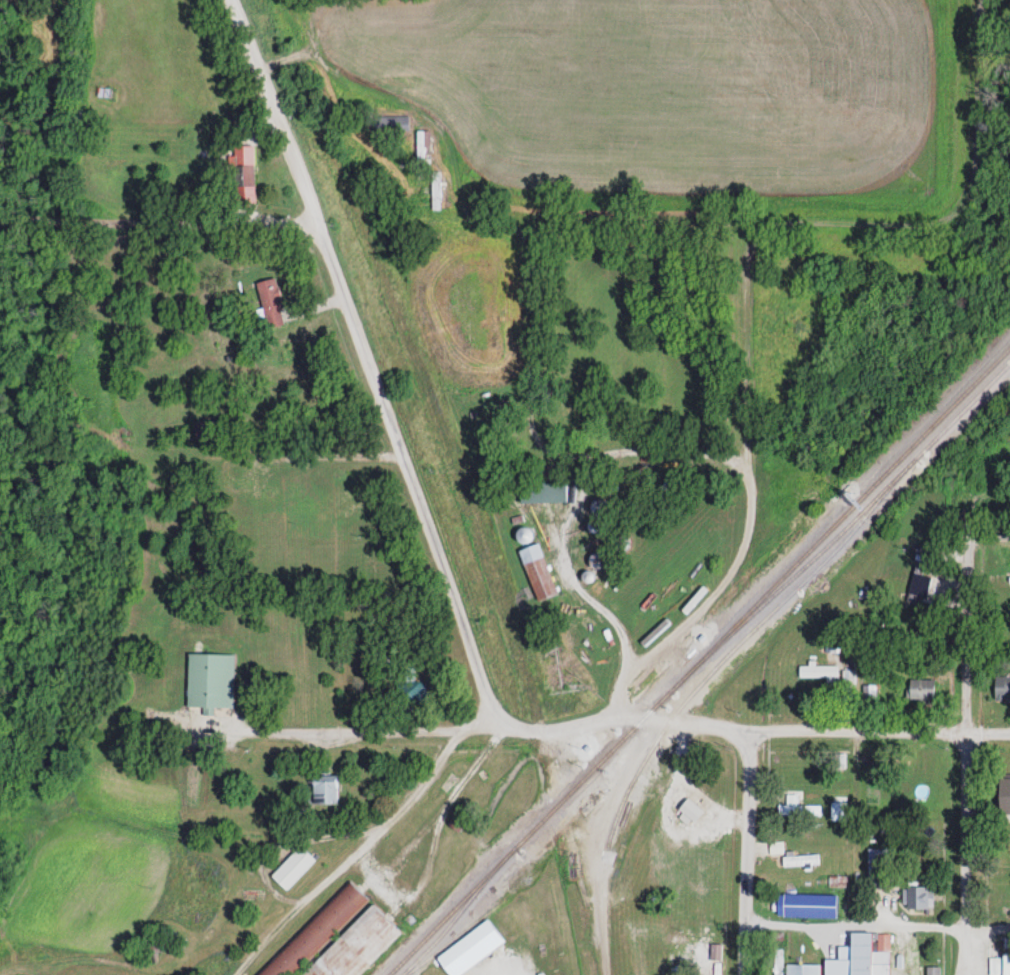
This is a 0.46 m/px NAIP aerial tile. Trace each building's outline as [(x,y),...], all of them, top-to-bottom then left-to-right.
[(111,88),(96,87),(96,96),(110,97),(111,88)] [(373,116),(373,132),(408,132),(408,116),(373,116)] [(416,159),(429,159),(429,130),(416,130),(416,159)] [(255,204),(255,164),(234,164),(234,204),(255,204)] [(267,328),(286,324),(275,277),(256,282),(267,328)] [(566,482),(519,482),(519,502),(566,502),(566,482)] [(602,524),(593,520),(589,530),(598,534),(602,524)] [(558,595),(539,543),(518,551),(537,602),(558,595)] [(902,607),(934,607),(934,586),(902,586),(902,607)] [(187,707),(204,707),(204,716),(214,716),(214,708),(234,708),(234,655),(188,655),(187,707)] [(837,666),(799,666),(799,679),(837,679),(837,666)] [(1009,700),(1009,677),(996,677),(996,700),(1009,700)] [(905,698),(935,698),(935,679),(905,679),(905,698)] [(425,682),(404,682),(404,704),(425,704),(425,682)] [(864,686),(864,700),(875,700),(875,686),(864,686)] [(845,768),(845,754),(832,754),(832,768),(845,768)] [(312,776),(312,804),(337,804),(337,776),(312,776)] [(778,804),(778,815),(798,815),(798,795),(787,795),(787,804),(778,804)] [(801,816),(820,816),(820,806),(801,806),(801,816)] [(315,862),(300,847),(271,876),(286,891),(315,862)] [(892,849),(867,849),(867,887),(892,887),(892,849)] [(351,883),(252,974),(292,974),(369,903),(351,883)] [(933,909),(933,887),(906,887),(906,909),(933,909)] [(848,902),(836,902),(836,918),(848,918),(848,902)] [(400,934),(372,905),(301,974),(358,974),(400,934)] [(504,943),(488,921),(436,957),(449,974),(458,974),(504,943)] [(889,933),(873,933),(850,932),(850,974),(889,974),(889,933)] [(782,949),(773,949),(773,974),(782,974),(782,949)] [(785,964),(785,974),(820,974),(820,964),(785,964)] [(939,967),(926,967),(926,974),(939,974),(939,967)]
